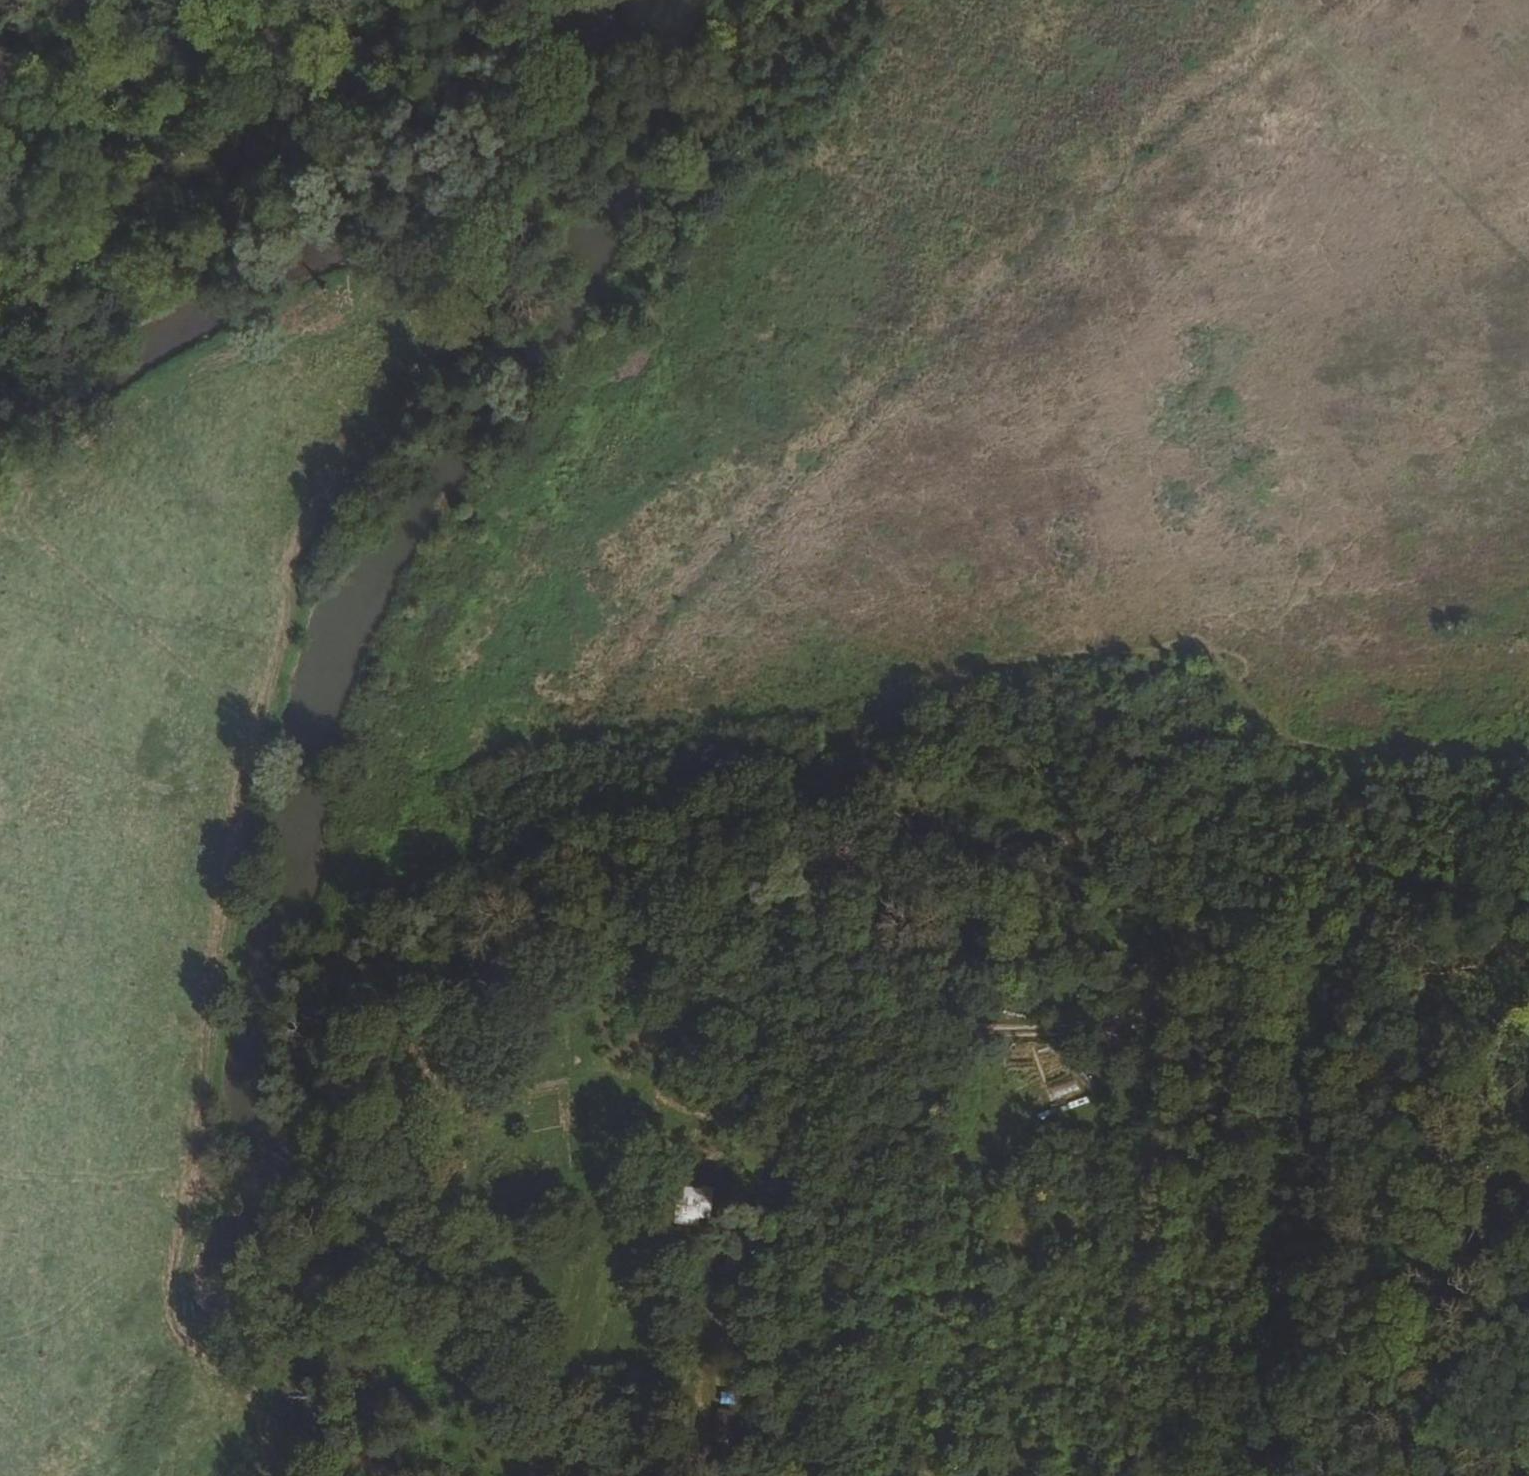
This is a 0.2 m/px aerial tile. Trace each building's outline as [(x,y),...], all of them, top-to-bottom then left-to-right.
[(1078,1078),(1054,1087),(1058,1098),(1082,1090),(1078,1078)] [(711,1225),(715,1190),(692,1187),(688,1222),(711,1225)] [(757,1218),(773,1221),(776,1195),(760,1194),(759,1201),(757,1218)] [(735,1226),(757,1228),(757,1218),(759,1201),(738,1198),(735,1226)]
